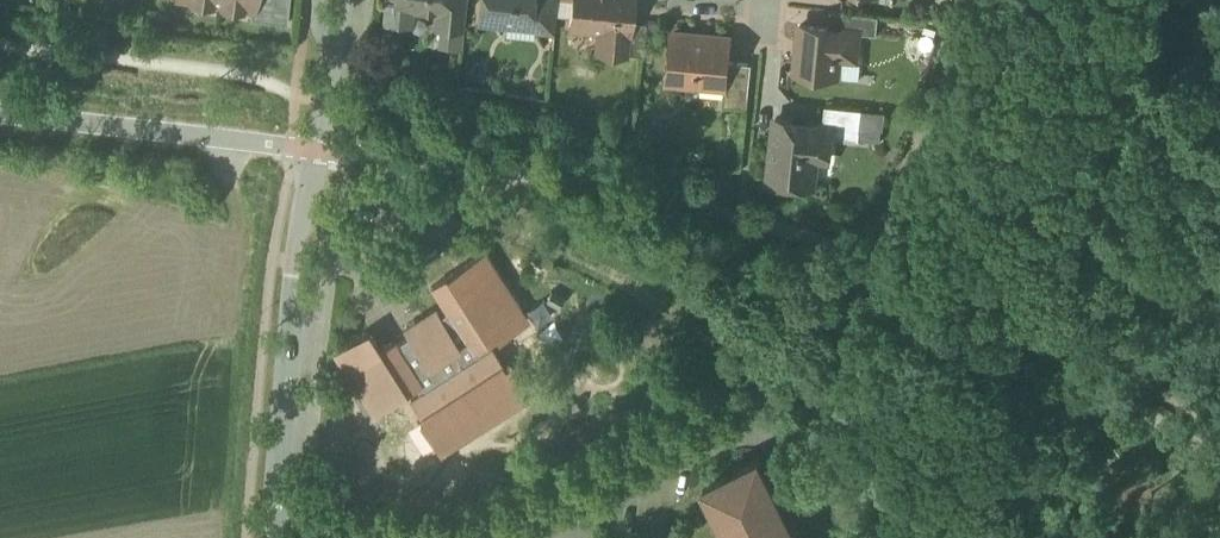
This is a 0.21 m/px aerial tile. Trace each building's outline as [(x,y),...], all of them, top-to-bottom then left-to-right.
[(289,0),(255,0),(254,8),(253,15),(286,20),(289,0)] [(393,2),(384,2),(382,22),(408,25),(409,10),(433,13),(431,30),(461,33),(464,0),(393,0),(393,2)] [(480,16),(527,21),(526,31),(552,33),(555,6),(531,4),(531,0),(482,0),(480,16)] [(572,31),(596,33),(594,53),(624,56),(625,51),(628,25),(630,0),(575,0),(572,31)] [(843,18),(842,33),(857,34),(877,36),(878,20),(843,18)] [(643,26),(628,25),(625,51),(641,53),(643,26)] [(842,33),(800,30),(797,74),(834,76),(836,60),(855,61),(857,34),(842,33)] [(727,39),(668,33),(662,84),(721,90),(724,65),(727,39)] [(745,108),(748,67),(724,65),(721,90),(720,106),(745,108)] [(831,126),(830,140),(858,143),(861,111),(820,107),(818,124),(831,126)] [(818,124),(771,121),(766,187),(812,191),(815,160),(828,161),(830,140),(831,126),(818,124)] [(371,416),(402,397),(439,454),(525,398),(488,342),(524,319),(496,276),(446,309),(449,314),(439,320),(432,309),(398,331),(404,340),(394,347),(391,340),(342,371),(371,416)] [(759,458),(698,490),(722,537),(796,537),(759,458)]
